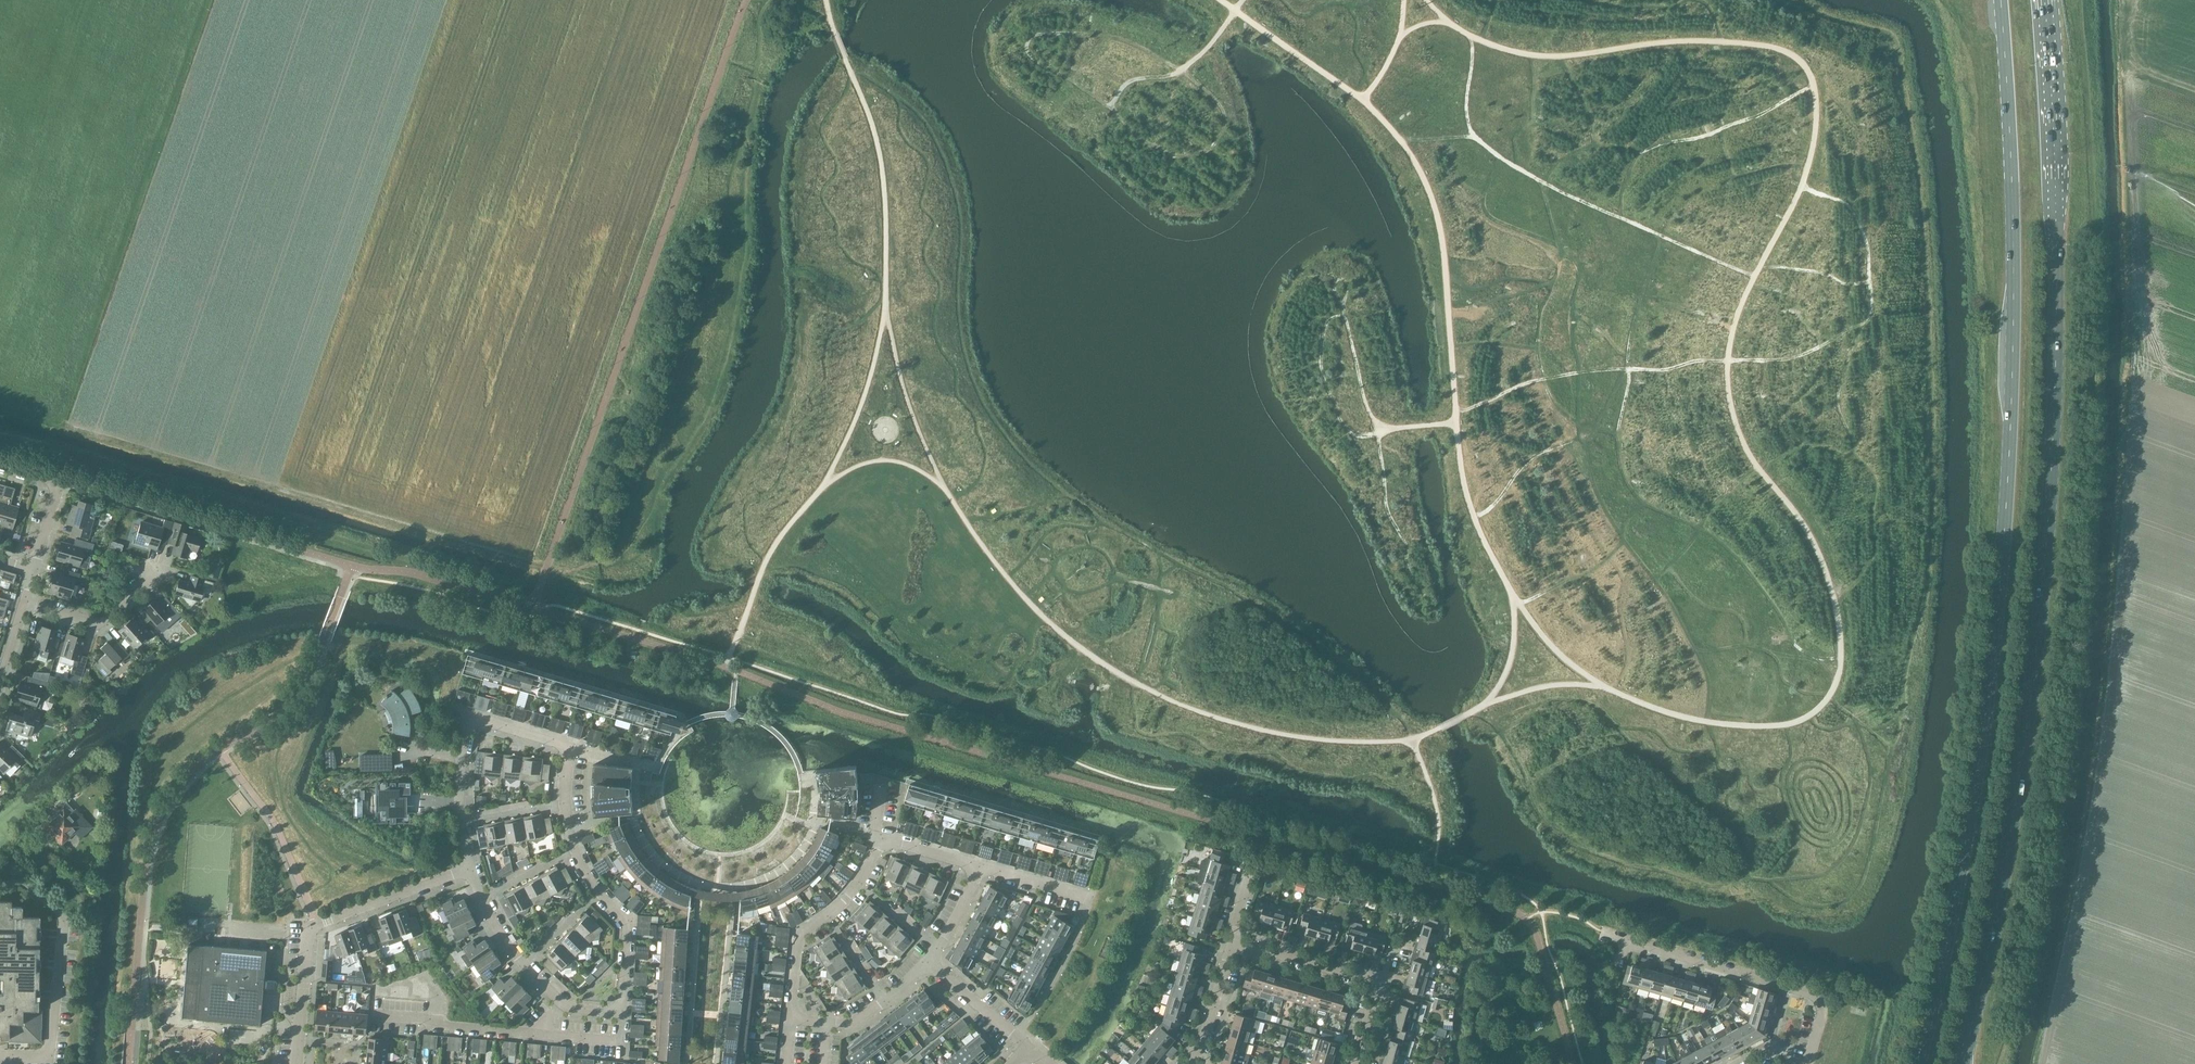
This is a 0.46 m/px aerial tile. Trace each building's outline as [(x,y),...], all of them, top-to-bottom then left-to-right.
[(0,506),(0,514),(16,519),(19,507),(11,505),(15,489),(6,486),(0,506)] [(75,526),(73,534),(72,534),(88,539),(91,530),(87,529),(90,519),(100,517),(103,508),(79,502),(77,507),(72,505),(67,524),(75,526)] [(4,528),(12,530),(16,519),(0,514),(0,541),(4,528)] [(162,528),(141,522),(135,543),(157,549),(160,539),(167,541),(173,522),(165,520),(162,528)] [(197,553),(198,549),(201,539),(193,537),(194,537),(180,532),(182,525),(175,523),(171,538),(177,539),(172,554),(187,559),(189,550),(197,553)] [(61,542),(56,560),(79,567),(84,550),(92,552),(94,544),(75,539),(73,546),(61,542)] [(62,575),(59,574),(57,575),(52,573),(50,581),(49,581),(49,584),(50,584),(47,592),(70,598),(75,580),(78,581),(80,574),(64,569),(62,575)] [(14,584),(16,574),(0,570),(0,580),(14,584)] [(182,598),(191,608),(197,602),(197,601),(199,602),(202,592),(210,595),(211,592),(211,593),(214,583),(191,577),(189,583),(179,580),(175,594),(182,596),(182,598)] [(6,610),(9,601),(0,598),(0,608),(6,610)] [(160,603),(156,598),(143,611),(156,626),(170,614),(174,619),(180,614),(166,598),(160,603)] [(145,625),(140,630),(132,620),(119,631),(134,648),(146,637),(149,640),(154,635),(145,625)] [(41,656),(53,660),(56,650),(50,648),(55,631),(40,627),(34,647),(43,650),(41,656)] [(75,660),(71,674),(82,678),(88,658),(80,655),(85,640),(68,635),(62,656),(75,660)] [(118,643),(112,648),(107,643),(100,648),(105,654),(94,664),(105,677),(111,672),(109,670),(121,660),(123,662),(129,656),(118,643)] [(469,655),(463,673),(482,679),(488,660),(469,655)] [(488,660),(482,679),(501,685),(507,666),(488,660)] [(507,666),(501,685),(520,690),(526,671),(507,666)] [(526,671),(520,690),(539,696),(545,677),(526,671)] [(27,684),(20,682),(15,700),(36,706),(39,697),(41,698),(42,698),(45,697),(45,696),(49,683),(29,677),(27,684)] [(545,677),(539,696),(558,701),(563,683),(545,677)] [(563,683),(558,701),(577,707),(582,688),(563,683)] [(383,702),(387,705),(390,708),(392,712),(394,716),(395,719),(396,723),(396,726),(395,733),(409,735),(410,729),(410,725),(410,722),(410,719),(409,715),(408,712),(407,709),(418,703),(416,699),(414,695),(411,692),(408,688),(399,697),(395,693),(391,690),(383,702)] [(582,688),(577,707),(596,712),(601,694),(582,688)] [(455,702),(467,706),(471,694),(458,690),(455,702)] [(601,694),(596,712),(615,718),(620,699),(601,694)] [(474,708),(487,712),(490,699),(478,696),(474,708)] [(620,699),(615,718),(633,723),(639,705),(620,699)] [(493,714),(505,717),(509,705),(497,701),(493,714)] [(639,705),(633,723),(652,729),(658,710),(639,705)] [(512,719),(524,723),(528,710),(515,707),(512,719)] [(11,714),(6,730),(29,737),(33,726),(37,727),(40,714),(26,710),(24,718),(11,714)] [(658,710),(652,729),(672,735),(673,730),(681,733),(684,723),(676,720),(677,716),(676,716),(658,710)] [(530,725),(543,728),(547,716),(534,712),(530,725)] [(550,730),(562,734),(565,721),(553,718),(550,730)] [(568,736),(581,739),(584,727),(572,723),(568,736)] [(587,741),(599,745),(603,732),(591,729),(587,741)] [(606,747),(618,750),(622,738),(610,734),(606,747)] [(625,752),(637,756),(641,744),(629,740),(625,752)] [(4,773),(16,760),(19,763),(25,757),(12,745),(7,751),(0,744),(0,769),(4,773)] [(644,758),(656,761),(662,750),(647,745),(644,758)] [(334,749),(326,749),(326,768),(337,767),(334,749)] [(392,752),(361,753),(361,771),(392,770),(392,752)] [(497,778),(502,778),(504,755),(485,752),(484,758),(477,757),(475,772),(482,773),(482,776),(487,777),(492,781),(497,778)] [(521,780),(524,757),(504,755),(502,778),(506,779),(511,783),(517,780),(521,780)] [(524,757),(521,780),(526,781),(531,785),(536,782),(541,783),(541,779),(549,780),(551,765),(543,764),(544,759),(524,757)] [(634,812),(632,790),(634,768),(594,764),(592,790),(595,816),(634,812)] [(824,769),(823,770),(817,770),(820,792),(818,814),(823,815),(824,816),(826,816),(827,815),(847,817),(849,818),(850,818),(852,817),(857,818),(860,792),(857,772),(857,766),(851,766),(850,766),(848,766),(847,767),(827,769),(826,769),(824,769)] [(388,783),(376,783),(376,788),(376,818),(376,824),(388,824),(388,820),(391,820),(391,824),(397,824),(397,820),(400,820),(400,824),(411,824),(411,813),(411,812),(405,812),(399,812),(399,794),(401,794),(411,794),(411,793),(411,783),(400,783),(400,787),(397,787),(397,783),(391,783),(391,787),(388,787),(388,783)] [(929,790),(910,784),(905,803),(924,809),(929,790)] [(948,796),(929,790),(924,809),(942,814),(948,796)] [(967,801),(948,796),(942,814),(961,820),(967,801)] [(59,811),(44,825),(62,845),(82,827),(70,814),(73,811),(62,799),(55,806),(59,811)] [(986,807),(967,801),(961,820),(980,826),(986,807)] [(1005,812),(986,807),(980,826),(999,831),(1005,812)] [(1023,818),(1005,812),(999,831),(1018,837),(1023,818)] [(523,818),(527,841),(532,840),(537,843),(542,838),(547,837),(546,834),(553,833),(551,818),(543,819),(542,814),(523,818)] [(527,841),(523,818),(503,821),(508,845),(512,844),(518,847),(523,842),(527,841)] [(1042,823),(1023,818),(1018,837),(1037,842),(1042,823)] [(508,845),(503,821),(484,825),(484,826),(477,827),(481,849),(488,848),(493,847),(499,850),(504,845),(508,845)] [(903,834),(915,838),(919,825),(907,822),(903,834)] [(611,844),(615,842),(616,842),(633,834),(632,834),(628,824),(628,823),(606,830),(611,844)] [(1061,829),(1042,823),(1037,842),(1056,848),(1061,829)] [(922,840),(935,843),(938,831),(926,827),(922,840)] [(816,839),(816,840),(833,849),(833,848),(839,835),(821,828),(821,829),(821,830),(817,839),(816,839)] [(1056,848),(1075,853),(1080,834),(1061,829),(1056,848)] [(941,845),(954,849),(957,836),(945,833),(941,845)] [(581,838),(583,844),(595,840),(593,834),(581,838)] [(616,843),(622,855),(638,845),(638,844),(633,835),(633,834),(616,842),(616,843)] [(1080,834),(1075,853),(1094,859),(1099,840),(1080,834)] [(960,851),(972,854),(976,842),(964,838),(960,851)] [(810,849),(810,850),(825,861),(826,860),(833,849),(816,840),(810,849)] [(853,848),(865,853),(867,846),(855,842),(853,848)] [(979,856),(991,860),(995,848),(982,844),(979,856)] [(627,869),(630,866),(645,854),(644,854),(638,845),(639,845),(638,845),(622,855),(618,857),(627,869)] [(998,862),(1010,865),(1014,853),(1001,849),(998,862)] [(803,859),(802,859),(820,875),(829,863),(825,861),(810,850),(809,850),(810,850),(803,859)] [(1206,851),(1200,869),(1202,869),(1235,879),(1237,874),(1228,872),(1230,865),(1225,864),(1227,857),(1206,851)] [(636,880),(640,877),(653,863),(652,863),(645,855),(646,855),(645,854),(630,866),(627,869),(636,880)] [(1017,867),(1029,871),(1033,859),(1020,855),(1017,867)] [(899,885),(903,887),(913,865),(895,857),(885,878),(890,880),(893,886),(899,885)] [(593,865),(596,871),(607,864),(604,858),(593,865)] [(794,867),(809,885),(820,875),(802,859),(802,860),(795,867),(794,867)] [(1035,873),(1048,877),(1051,864),(1039,861),(1035,873)] [(648,890),(650,886),(662,871),(661,871),(654,864),(653,863),(640,877),(636,880),(648,890)] [(607,864),(596,871),(600,876),(611,869),(607,864)] [(840,871),(850,878),(854,873),(843,865),(840,871)] [(917,893),(921,895),(931,873),(913,865),(903,887),(907,889),(911,894),(917,893)] [(1054,878),(1067,882),(1070,870),(1058,866),(1054,878)] [(557,867),(539,876),(550,897),(554,895),(561,896),(564,890),(568,888),(566,885),(573,881),(566,868),(559,872),(557,867)] [(785,874),(784,875),(795,891),(797,894),(809,885),(794,867),(793,868),(794,868),(785,875),(785,874)] [(1198,881),(1203,883),(1223,888),(1225,882),(1234,885),(1235,879),(1202,869),(1198,881)] [(650,886),(648,890),(660,898),(662,894),(672,878),(671,878),(663,872),(662,871),(650,886)] [(850,878),(840,871),(836,876),(847,883),(850,878)] [(1077,872),(1073,884),(1085,888),(1089,875),(1077,872)] [(931,873),(921,895),(925,897),(928,903),(935,901),(939,903),(949,882),(931,873)] [(775,881),(774,881),(785,902),(797,894),(795,891),(784,875),(784,876),(775,881)] [(522,885),(533,906),(537,904),(544,905),(546,899),(550,897),(539,876),(522,885)] [(660,898),(672,905),(682,884),(672,879),(672,878),(662,894),(660,898)] [(763,886),(770,904),(772,908),(785,902),(774,881),(774,882),(764,886),(763,886)] [(1200,894),(1228,902),(1230,897),(1221,895),(1223,888),(1203,883),(1200,894)] [(682,884),(672,905),(687,911),(691,911),(692,905),(689,904),(694,889),(693,888),(683,884),(682,884)] [(533,906),(522,885),(504,894),(505,895),(498,899),(509,918),(515,929),(517,928),(517,918),(516,915),(520,913),(526,914),(529,908),(533,906)] [(614,894),(618,898),(628,889),(623,885),(614,894)] [(753,890),(752,890),(757,908),(758,908),(770,904),(763,886),(763,887),(753,890)] [(990,886),(984,897),(1003,908),(1009,897),(997,891),(997,890),(990,886)] [(628,889),(618,898),(623,903),(632,894),(628,889)] [(757,908),(752,890),(751,890),(741,893),(741,892),(740,893),(743,911),(757,908)] [(823,890),(818,895),(827,904),(832,900),(823,890)] [(1352,896),(1340,893),(1338,901),(1349,904),(1352,896)] [(1200,894),(1197,905),(1217,911),(1218,905),(1227,907),(1228,902),(1200,894)] [(813,899),(822,909),(827,904),(818,895),(813,899)] [(444,909),(450,922),(470,912),(464,899),(456,903),(453,897),(439,904),(442,910),(444,909)] [(978,908),(998,918),(1003,908),(984,897),(978,908)] [(632,910),(637,914),(645,904),(640,900),(632,910)] [(1262,922),(1271,924),(1276,905),(1258,900),(1252,921),(1261,924),(1262,922)] [(868,904),(866,901),(861,907),(855,913),(851,917),(849,920),(850,921),(854,922),(856,920),(859,922),(860,929),(866,929),(870,932),(885,914),(870,901),(868,904)] [(35,989),(39,989),(39,988),(38,988),(39,971),(39,970),(35,970),(36,958),(39,958),(39,957),(39,940),(40,940),(36,940),(36,927),(40,927),(39,927),(40,918),(22,917),(22,910),(22,908),(11,907),(11,902),(0,902),(0,1039),(8,1039),(8,1042),(28,1042),(40,1043),(41,1030),(40,1030),(41,1011),(38,1010),(38,1002),(39,1002),(39,1001),(35,1001),(35,989)] [(1016,914),(1023,918),(1029,906),(1023,902),(1016,914)] [(1217,911),(1197,905),(1193,916),(1222,925),(1223,920),(1215,917),(1217,911)] [(1276,905),(1271,924),(1280,927),(1279,929),(1288,932),(1295,911),(1276,905)] [(978,908),(973,918),(992,928),(998,918),(978,908)] [(407,910),(393,914),(401,935),(412,931),(414,936),(422,933),(416,916),(410,919),(407,910)] [(792,913),(798,925),(803,922),(797,910),(792,913)] [(1054,915),(1070,924),(1074,916),(1056,911),(1054,915)] [(470,912),(450,922),(456,934),(453,936),(456,942),(471,935),(468,929),(476,925),(470,912)] [(587,913),(572,927),(589,944),(593,941),(599,940),(600,933),(603,930),(587,913)] [(798,925),(792,913),(786,916),(792,928),(798,925)] [(1308,935),(1317,938),(1322,919),(1304,913),(1298,935),(1307,938),(1308,935)] [(401,935),(393,914),(380,919),(383,928),(377,930),(382,946),(389,943),(389,945),(403,941),(401,935)] [(881,942),(884,945),(900,927),(885,914),(870,932),(873,935),(875,942),(881,942)] [(1011,926),(1017,929),(1023,919),(1022,918),(1017,915),(1011,926)] [(1048,926),(1067,937),(1073,926),(1070,924),(1054,915),(1048,926)] [(1220,930),(1222,925),(1193,916),(1188,934),(1202,939),(1204,932),(1210,934),(1212,928),(1220,930)] [(1423,927),(1420,936),(1439,942),(1445,923),(1423,917),(1420,926),(1423,927)] [(992,928),(973,918),(967,928),(986,939),(992,928)] [(553,919),(543,924),(546,930),(551,927),(555,923),(553,919)] [(1322,919),(1317,938),(1326,940),(1325,943),(1334,946),(1341,924),(1322,919)] [(1354,949),(1363,951),(1368,932),(1361,930),(1362,926),(1361,925),(1353,922),(1351,923),(1350,927),(1344,948),(1353,951),(1354,949)] [(349,931),(356,952),(368,947),(370,952),(378,950),(372,933),(365,935),(362,926),(349,931)] [(1017,929),(1011,926),(1006,936),(1012,939),(1017,929)] [(1020,935),(1023,936),(1027,928),(1025,927),(1023,926),(1018,933),(1020,935)] [(1067,937),(1048,926),(1043,936),(1062,947),(1067,937)] [(572,927),(559,941),(576,958),(579,955),(585,954),(586,947),(589,944),(572,927)] [(900,927),(884,945),(888,948),(889,955),(896,955),(899,958),(915,940),(900,927)] [(664,928),(663,941),(688,943),(688,942),(687,929),(664,928)] [(967,928),(962,939),(981,949),(986,939),(967,928)] [(356,952),(349,931),(336,935),(339,944),(332,947),(337,959),(356,952)] [(1368,932),(1363,951),(1372,954),(1371,956),(1380,959),(1387,938),(1368,932)] [(737,946),(736,947),(757,949),(759,936),(740,934),(737,946)] [(823,963),(825,967),(845,954),(834,937),(831,939),(830,936),(823,940),(808,949),(810,952),(813,952),(815,951),(817,954),(816,961),(823,963)] [(1015,945),(1017,946),(1021,939),(1019,937),(1017,936),(1013,944),(1015,945)] [(1415,944),(1412,953),(1434,960),(1439,942),(1420,936),(1418,945),(1415,944)] [(1062,947),(1043,937),(1037,947),(1056,957),(1062,947)] [(1000,946),(1006,949),(1010,941),(1004,938),(1000,946)] [(981,949),(962,939),(956,949),(975,959),(981,949)] [(470,968),(475,964),(493,952),(485,940),(477,946),(474,940),(463,947),(467,953),(462,957),(470,968)] [(576,958),(559,941),(545,955),(548,959),(543,964),(554,975),(559,970),(561,972),(565,968),(572,967),(572,961),(576,958)] [(663,941),(662,954),(685,956),(685,955),(688,944),(688,943),(663,941)] [(1180,961),(1209,969),(1210,964),(1202,961),(1204,955),(1198,953),(1200,947),(1185,943),(1180,961)] [(265,979),(267,951),(189,945),(187,972),(186,982),(183,1018),(261,1025),(264,989),(267,987),(268,988),(274,989),(275,989),(275,988),(276,988),(277,987),(278,986),(278,985),(278,984),(278,983),(277,983),(277,982),(276,981),(275,981),(268,981),(267,981),(265,979)] [(737,960),(756,962),(757,949),(736,947),(736,948),(737,960)] [(997,954),(1000,956),(1002,957),(1006,950),(1004,948),(1001,947),(997,954)] [(1008,958),(1010,959),(1015,949),(1013,948),(1012,947),(1006,957),(1008,958)] [(1031,957),(1051,968),(1053,969),(1057,963),(1054,962),(1056,957),(1037,947),(1031,957)] [(975,959),(956,949),(950,960),(969,970),(975,959)] [(868,951),(864,954),(867,960),(872,957),(868,951)] [(493,952),(475,964),(483,976),(481,977),(485,983),(497,974),(493,969),(501,963),(493,952)] [(1412,963),(1410,972),(1429,977),(1434,960),(1412,953),(1410,962),(1412,963)] [(661,967),(686,969),(685,956),(662,954),(661,967)] [(833,979),(836,983),(856,970),(845,954),(825,967),(827,970),(827,977),(833,979)] [(1003,965),(1006,966),(1010,959),(1007,958),(1006,957),(1002,964),(1003,965)] [(1026,968),(1045,978),(1051,968),(1031,957),(1026,968)] [(1623,984),(1638,988),(1647,959),(1642,958),(1639,967),(1632,965),(1630,974),(1626,973),(1623,984)] [(1638,988),(1649,991),(1655,972),(1649,970),(1651,961),(1647,959),(1638,988)] [(734,973),(754,975),(756,962),(737,960),(737,961),(734,972),(734,973)] [(593,974),(596,978),(610,965),(606,961),(593,974)] [(1177,972),(1197,978),(1199,972),(1207,974),(1209,969),(1180,961),(1177,972)] [(990,967),(993,969),(995,970),(998,964),(996,963),(993,962),(990,967)] [(1649,991),(1661,995),(1669,966),(1664,965),(1662,974),(1655,972),(1649,991)] [(1661,995),(1672,998),(1678,978),(1671,976),(1674,967),(1669,966),(1661,995)] [(661,967),(660,980),(665,981),(683,982),(683,981),(686,970),(686,969),(661,967)] [(998,975),(1000,976),(1002,975),(1006,970),(1002,968),(1000,967),(996,975),(998,975)] [(981,979),(986,982),(988,983),(994,971),(992,970),(987,968),(981,979)] [(1045,978),(1026,968),(1020,978),(1039,988),(1045,978)] [(1243,987),(1261,992),(1267,973),(1255,969),(1253,976),(1247,974),(1243,987)] [(856,970),(836,983),(838,987),(838,994),(844,996),(846,1000),(866,987),(856,970)] [(1684,980),(1678,978),(1672,998),(1683,1001),(1692,973),(1687,971),(1684,980)] [(596,978),(591,972),(584,978),(590,984),(596,978)] [(1177,972),(1174,983),(1202,992),(1203,987),(1195,984),(1197,978),(1177,972)] [(1429,977),(1410,972),(1407,981),(1405,980),(1402,989),(1423,996),(1429,977)] [(734,985),(734,986),(757,989),(759,976),(754,975),(734,973),(734,974),(734,985)] [(1271,1000),(1272,995),(1278,976),(1267,973),(1261,992),(1259,997),(1271,1000)] [(1683,1001),(1694,1005),(1700,985),(1694,983),(1696,974),(1692,973),(1683,1001)] [(1272,995),(1284,999),(1289,979),(1278,976),(1272,995)] [(492,988),(506,1003),(522,987),(512,977),(506,984),(501,979),(492,988)] [(1039,988),(1020,978),(1014,988),(1034,999),(1039,988)] [(1284,999),(1295,1002),(1300,983),(1289,979),(1284,999)] [(664,994),(685,995),(685,994),(683,982),(665,981),(664,994)] [(1174,983),(1170,995),(1190,1001),(1192,994),(1200,997),(1202,992),(1174,983)] [(1295,1002),(1306,1005),(1312,986),(1300,983),(1295,1002)] [(1700,985),(1694,1005),(1712,1010),(1716,997),(1710,995),(1712,988),(1700,985)] [(731,998),(731,999),(756,1002),(757,989),(734,986),(734,987),(731,998)] [(1306,1005),(1317,1008),(1323,989),(1312,986),(1306,1005)] [(522,987),(506,1003),(521,1018),(530,1009),(525,1004),(532,997),(522,987)] [(1034,999),(1014,988),(1008,999),(1022,1007),(1028,1010),(1034,999)] [(1315,1015),(1327,1018),(1328,1012),(1334,993),(1335,991),(1328,988),(1327,991),(1323,989),(1317,1008),(1315,1015)] [(1749,998),(1775,1006),(1778,994),(1759,988),(1757,995),(1750,994),(1749,998)] [(924,989),(914,997),(927,1015),(937,1007),(929,996),(924,989)] [(659,993),(659,1007),(682,1008),(682,1007),(685,996),(685,995),(664,994),(659,993)] [(1334,993),(1328,1012),(1332,1013),(1332,1015),(1332,1017),(1333,1019),(1335,1020),(1336,1021),(1344,1023),(1350,1004),(1344,1003),(1346,996),(1334,993)] [(929,996),(937,1007),(943,1003),(933,994),(929,996)] [(1167,1006),(1195,1014),(1197,1009),(1188,1007),(1190,1001),(1170,995),(1167,1006)] [(914,997),(905,1004),(918,1022),(927,1015),(914,997)] [(1399,1007),(1397,1016),(1416,1022),(1421,1003),(1400,997),(1397,1006),(1399,1007)] [(1752,1011),(1772,1017),(1775,1006),(1749,998),(1747,1003),(1754,1005),(1752,1011)] [(731,1000),(731,1012),(750,1014),(754,1015),(756,1002),(731,999),(731,1000)] [(1007,1002),(1019,1012),(1022,1007),(1008,999),(1007,1002)] [(1731,1003),(1728,1006),(1734,1011),(1737,1007),(1731,1003)] [(905,1004),(895,1011),(908,1029),(918,1022),(905,1004)] [(1167,1006),(1163,1022),(1176,1030),(1178,1022),(1183,1024),(1185,1017),(1194,1020),(1195,1014),(1167,1006)] [(1734,1011),(1728,1006),(1725,1010),(1731,1015),(1734,1011)] [(659,1007),(658,1020),(683,1021),(682,1009),(682,1008),(659,1007)] [(317,1030),(329,1031),(331,1012),(318,1010),(317,1030)] [(895,1011),(886,1018),(899,1036),(908,1029),(895,1011)] [(954,1011),(936,1026),(941,1033),(960,1017),(960,1016),(958,1017),(954,1012),(955,1012),(954,1011)] [(1749,1023),(1766,1037),(1772,1017),(1752,1011),(1749,1023)] [(343,1013),(331,1012),(329,1031),(342,1032),(343,1013)] [(750,1014),(731,1012),(728,1025),(748,1027),(750,1014)] [(342,1032),(354,1033),(356,1014),(343,1013),(342,1032)] [(368,1015),(356,1014),(354,1033),(367,1034),(368,1015)] [(1236,1014),(1232,1026),(1251,1031),(1257,1033),(1260,1021),(1236,1014)] [(1392,1024),(1389,1033),(1410,1040),(1416,1022),(1397,1016),(1394,1025),(1392,1024)] [(876,1025),(890,1043),(899,1036),(886,1018),(876,1025)] [(968,1025),(963,1019),(951,1028),(955,1033),(956,1034),(968,1025)] [(683,1021),(658,1020),(657,1033),(680,1034),(683,1022),(683,1021)] [(1163,1022),(1152,1035),(1174,1054),(1177,1050),(1171,1044),(1175,1039),(1171,1036),(1176,1030),(1163,1022)] [(1649,1035),(1654,1036),(1655,1036),(1658,1025),(1652,1023),(1649,1035)] [(1738,1028),(1748,1046),(1766,1037),(1749,1023),(1738,1028)] [(747,1040),(748,1027),(728,1025),(728,1038),(747,1040)] [(876,1025),(867,1032),(880,1050),(884,1054),(887,1052),(884,1047),(890,1043),(876,1025)] [(1729,1025),(1725,1028),(1738,1052),(1748,1046),(1738,1028),(1733,1031),(1729,1025)] [(1232,1026),(1229,1037),(1248,1043),(1251,1031),(1232,1026)] [(955,1033),(951,1028),(945,1034),(948,1039),(955,1033)] [(1715,1033),(1718,1039),(1728,1057),(1738,1052),(1725,1028),(1715,1033)] [(937,1029),(929,1036),(932,1040),(941,1033),(937,1029)] [(1321,1036),(1334,1040),(1336,1033),(1323,1030),(1321,1036)] [(680,1034),(657,1033),(655,1032),(654,1045),(661,1046),(681,1047),(680,1034)] [(880,1050),(867,1032),(858,1039),(871,1057),(880,1050)] [(1389,1043),(1386,1052),(1405,1058),(1410,1040),(1389,1033),(1386,1042),(1389,1043)] [(423,1048),(430,1049),(431,1035),(424,1034),(423,1048)] [(975,1038),(966,1046),(980,1063),(989,1055),(985,1050),(990,1046),(980,1034),(975,1038)] [(431,1035),(430,1049),(437,1049),(438,1036),(431,1035)] [(1152,1035),(1144,1044),(1160,1058),(1164,1053),(1170,1058),(1174,1054),(1152,1035)] [(929,1036),(923,1040),(927,1044),(932,1040),(929,1036)] [(448,1050),(455,1051),(456,1037),(449,1037),(448,1050)] [(1248,1043),(1229,1037),(1226,1048),(1245,1054),(1248,1043)] [(1704,1039),(1717,1063),(1728,1057),(1718,1039),(1712,1043),(1709,1037),(1704,1039)] [(370,1038),(369,1051),(388,1053),(389,1040),(370,1038)] [(747,1040),(728,1038),(725,1050),(725,1051),(746,1053),(750,1054),(751,1041),(747,1040)] [(1319,1038),(1315,1050),(1334,1056),(1336,1051),(1339,1052),(1341,1045),(1319,1038)] [(473,1052),(479,1053),(481,1039),(474,1039),(473,1052)] [(479,1053),(486,1054),(487,1040),(481,1039),(479,1053)] [(858,1039),(848,1047),(852,1052),(847,1056),(853,1063),(861,1063),(871,1057),(858,1039)] [(940,1040),(939,1039),(933,1043),(937,1047),(942,1043),(940,1040)] [(1704,1063),(1716,1063),(1717,1063),(1704,1039),(1700,1041),(1703,1047),(1697,1051),(1704,1063)] [(502,1055),(509,1056),(510,1042),(504,1041),(502,1055)] [(510,1042),(509,1056),(516,1056),(517,1043),(510,1042)] [(527,1057),(534,1058),(535,1044),(528,1043),(527,1057)] [(937,1047),(933,1043),(928,1047),(924,1051),(928,1054),(937,1047)] [(1136,1053),(1149,1063),(1157,1063),(1155,1063),(1160,1058),(1144,1044),(1136,1053)] [(552,1059),(558,1060),(560,1046),(553,1046),(552,1059)] [(560,1046),(558,1060),(565,1060),(567,1047),(560,1046)] [(681,1047),(661,1046),(660,1060),(680,1061),(681,1047)] [(966,1046),(957,1053),(966,1063),(978,1063),(980,1063),(966,1046)] [(1226,1048),(1224,1053),(1221,1052),(1219,1059),(1222,1059),(1238,1063),(1247,1063),(1250,1055),(1245,1054),(1226,1048)] [(1684,1050),(1691,1063),(1704,1063),(1697,1051),(1691,1054),(1688,1048),(1684,1050)] [(1312,1061),(1321,1063),(1332,1063),(1334,1056),(1315,1050),(1312,1061)] [(1684,1050),(1679,1053),(1683,1059),(1677,1062),(1678,1063),(1691,1063),(1684,1050)] [(368,1063),(377,1063),(387,1063),(388,1053),(369,1051),(368,1063)] [(725,1051),(723,1063),(744,1063),(746,1053),(725,1051)] [(910,1051),(901,1058),(905,1062),(911,1057),(914,1055),(910,1051)] [(1386,1052),(1384,1061),(1381,1060),(1380,1063),(1403,1063),(1405,1058),(1386,1052)] [(889,1061),(891,1063),(903,1063),(905,1062),(901,1058),(898,1053),(888,1060),(889,1061)] [(948,1061),(950,1063),(966,1063),(957,1053),(948,1061)] [(1129,1062),(1131,1063),(1149,1063),(1136,1053),(1129,1062)]
